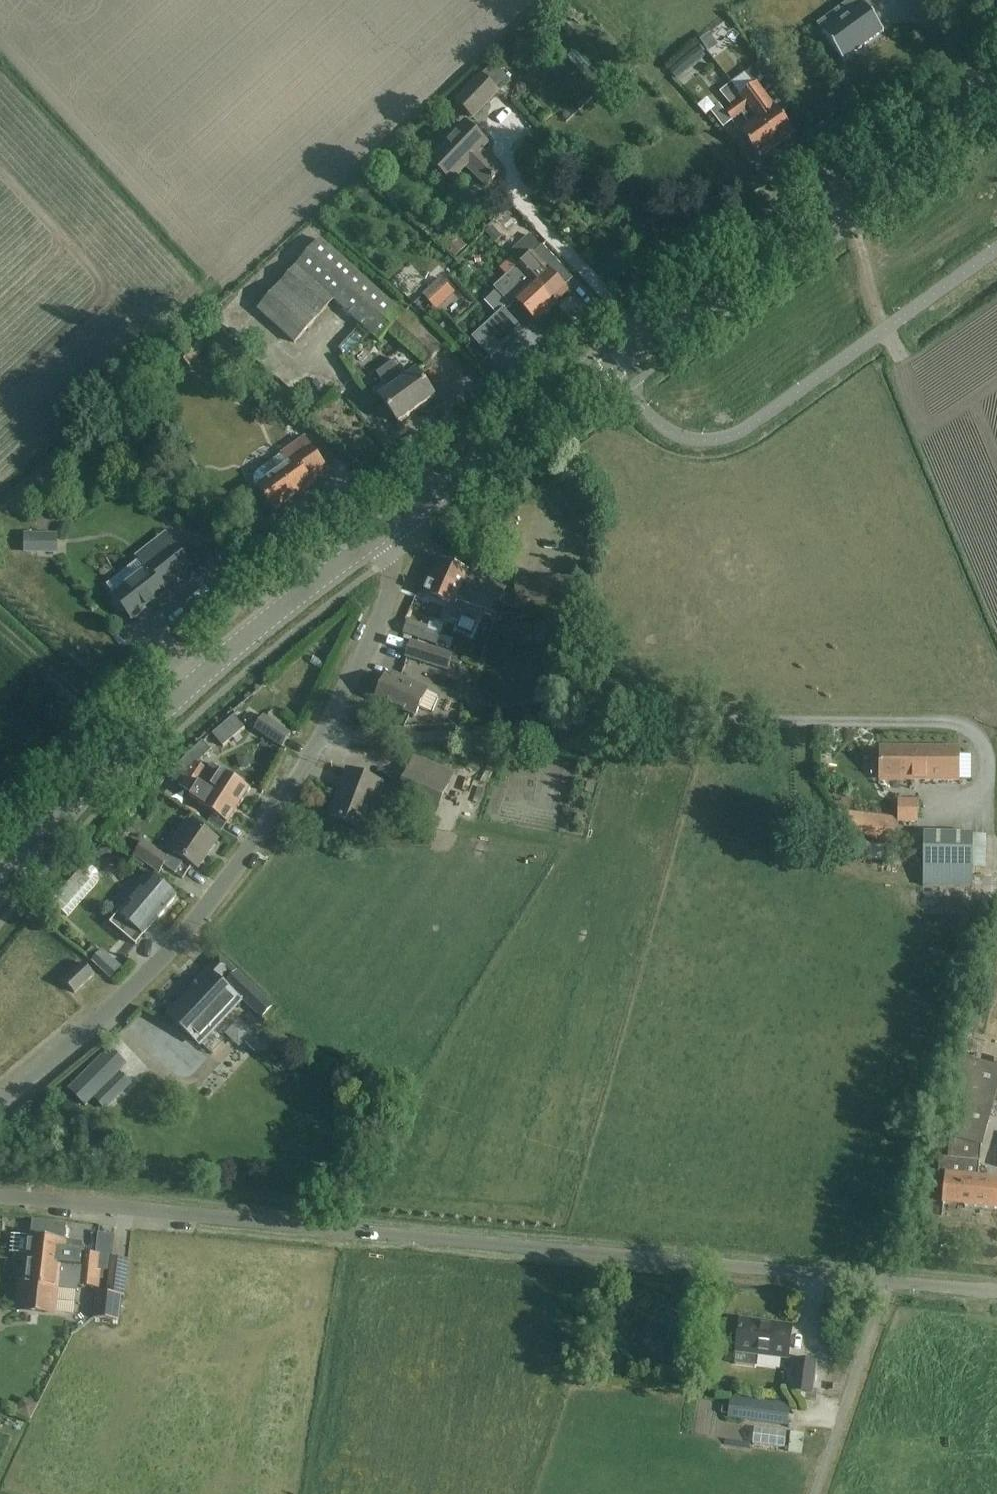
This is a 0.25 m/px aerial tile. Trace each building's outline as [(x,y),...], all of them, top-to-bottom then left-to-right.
[(824,33),(823,34),(843,62),(844,61),(882,32),(883,33),(884,32),(863,4),(862,5),(863,5),(846,18),(840,10),(820,24),(826,32),(824,34),(824,33)] [(733,47),(748,25),(733,15),(719,36),(733,47)] [(739,94),(741,97),(743,100),(777,147),(794,135),(780,115),(789,109),(758,66),(745,76),(751,85),(739,94)] [(456,103),(473,119),(497,93),(481,77),(456,103)] [(732,85),(721,93),(732,108),(743,100),(741,97),(739,94),(732,85)] [(732,108),(725,113),(732,122),(742,115),(750,125),(740,133),(759,160),(777,147),(743,100),(732,108)] [(719,105),(710,112),(723,128),(732,122),(725,113),(723,110),(719,105)] [(465,167),(486,187),(501,172),(480,151),(487,144),(465,124),(429,162),(450,182),(465,167)] [(453,232),(460,219),(447,213),(440,226),(453,232)] [(321,241),(258,312),(294,344),(332,301),(378,342),(387,332),(403,314),(321,241)] [(542,247),(521,266),(556,303),(568,293),(564,289),(573,280),(542,247)] [(511,276),(496,289),(511,306),(516,302),(522,308),(535,323),(556,303),(521,266),(513,257),(502,267),(511,276)] [(454,299),(471,282),(457,268),(440,285),(454,299)] [(403,314),(387,332),(411,354),(426,367),(442,349),(403,314)] [(474,339),(491,358),(513,337),(496,318),(474,339)] [(381,400),(387,408),(398,424),(434,398),(416,373),(405,381),(394,365),(376,377),(389,395),(381,400)] [(255,486),(274,513),(313,485),(312,482),(328,471),(305,438),(258,471),(256,475),(254,478),(253,482),(255,486)] [(26,536),(26,552),(56,553),(56,537),(26,536)] [(163,589),(191,567),(173,544),(143,567),(139,561),(106,586),(115,597),(113,598),(116,601),(113,603),(122,614),(124,612),(132,621),(166,594),(163,589)] [(440,560),(433,576),(495,603),(495,602),(500,604),(506,589),(468,573),(468,572),(440,560)] [(433,576),(425,594),(454,607),(449,619),(460,624),(462,618),(476,624),(483,610),(490,613),(495,603),(433,576)] [(594,579),(515,581),(515,609),(595,607),(594,579)] [(428,628),(408,622),(403,635),(436,645),(440,634),(427,630),(428,628)] [(411,643),(407,658),(447,672),(452,657),(411,643)] [(376,700),(415,718),(419,708),(427,712),(432,711),(437,699),(426,694),(427,691),(400,678),(393,675),(391,682),(385,679),(376,700)] [(282,748),(289,737),(290,735),(264,717),(255,731),(282,748)] [(880,753),(880,773),(880,777),(911,777),(911,781),(958,781),(958,750),(911,750),(911,753),(880,753)] [(429,753),(426,771),(439,773),(440,770),(464,774),(466,759),(429,753)] [(195,763),(187,774),(239,808),(251,790),(211,765),(207,771),(195,763)] [(448,786),(409,770),(400,791),(439,807),(448,786)] [(329,817),(365,831),(376,803),(367,800),(375,782),(347,771),(329,817)] [(179,787),(176,791),(189,800),(228,825),(239,808),(187,774),(179,787)] [(897,803),(897,822),(918,823),(919,804),(897,803)] [(832,832),(894,840),(896,818),(834,811),(832,832)] [(168,860),(164,867),(175,875),(185,861),(198,869),(217,841),(188,822),(179,834),(183,837),(167,860),(168,860)] [(923,887),(972,888),(973,836),(924,834),(923,887)] [(144,844),(135,857),(159,874),(164,867),(168,860),(167,860),(144,844)] [(84,906),(116,873),(102,861),(71,893),(84,906)] [(151,877),(110,925),(136,946),(176,898),(151,877)] [(107,956),(122,970),(133,958),(118,944),(107,956)] [(173,1019),(200,1045),(242,1001),(261,1019),(272,1007),(218,956),(195,981),(199,984),(192,992),(195,995),(183,1008),(181,1006),(177,1007),(174,1010),(174,1014),(176,1016),(173,1019)] [(64,983),(75,994),(94,976),(84,965),(64,983)] [(142,1040),(96,1087),(106,1096),(113,1088),(126,1101),(165,1062),(142,1040)] [(940,1116),(935,1135),(950,1139),(948,1159),(940,1158),(938,1174),(946,1175),(943,1205),(996,1210),(996,1180),(978,1178),(981,1147),(996,1087),(996,1068),(955,1057),(940,1116)] [(30,1238),(27,1261),(96,1269),(96,1271),(100,1272),(110,1273),(112,1260),(114,1242),(114,1237),(99,1235),(98,1235),(98,1241),(97,1249),(82,1247),(82,1245),(76,1244),(66,1243),(66,1242),(64,1241),(65,1227),(34,1223),(32,1238),(30,1238)] [(134,1281),(138,1249),(120,1247),(118,1262),(126,1263),(124,1280),(134,1281)] [(96,1269),(27,1261),(25,1282),(20,1281),(17,1308),(49,1312),(52,1290),(72,1292),(72,1287),(98,1289),(100,1272),(96,1271),(96,1269)] [(97,1295),(94,1320),(118,1323),(121,1298),(97,1295)] [(736,1353),(788,1360),(792,1328),(740,1322),(736,1353)] [(794,1360),(790,1394),(813,1396),(817,1363),(794,1360)] [(728,1419),(768,1424),(788,1427),(790,1407),(730,1399),(728,1419)] [(821,1437),(821,1423),(808,1422),(807,1436),(821,1437)]
